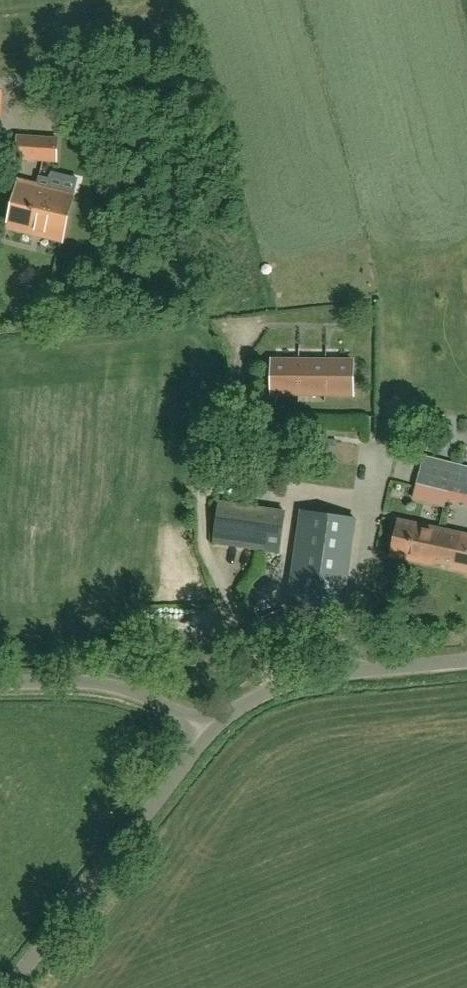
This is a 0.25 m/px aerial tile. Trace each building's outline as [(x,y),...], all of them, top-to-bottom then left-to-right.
[(58,140),(18,137),(17,158),(56,161),(58,140)] [(65,175),(63,188),(79,190),(80,176),(65,175)] [(63,242),(74,196),(19,182),(7,228),(63,242)] [(272,361),(272,394),(353,394),(353,361),(272,361)] [(466,492),(466,466),(425,455),(418,480),(466,492)] [(269,518),(264,550),(281,552),(286,513),(269,511),(269,518)] [(302,511),(289,605),(342,613),(355,519),(302,511)] [(392,554),(431,563),(432,559),(453,564),(453,567),(466,570),(466,535),(399,521),(399,524),(394,523),(391,535),(396,536),(392,554)]
